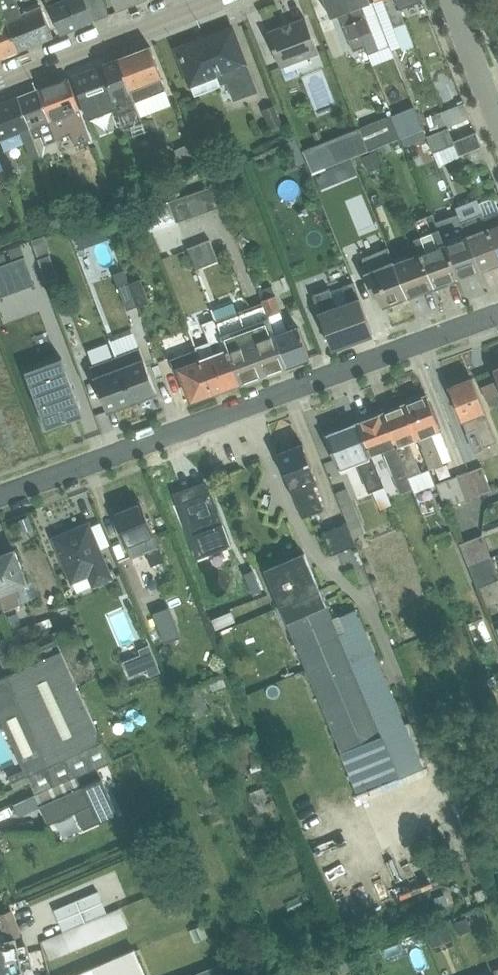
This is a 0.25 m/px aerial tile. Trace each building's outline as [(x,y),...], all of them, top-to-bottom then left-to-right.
[(6,21),(19,52),(54,38),(41,7),(22,15),(16,0),(0,0),(0,2),(6,21)] [(54,16),(61,35),(109,15),(103,0),(62,0),(47,0),(54,16)] [(118,8),(138,0),(114,0),(118,8)] [(347,0),(324,0),(330,18),(340,15),(353,51),(365,47),(347,0)] [(363,6),(371,3),(370,0),(347,0),(365,47),(368,54),(379,50),(363,6)] [(397,0),(383,0),(386,9),(393,28),(401,48),(413,42),(400,9),(397,0)] [(422,0),(397,0),(400,9),(422,0)] [(19,52),(6,21),(1,8),(0,8),(0,60),(19,52)] [(393,28),(386,9),(377,13),(385,31),(393,28)] [(281,68),(319,53),(305,18),(267,32),(281,68)] [(234,101),(258,92),(234,24),(174,48),(189,88),(191,88),(195,96),(227,83),(234,101)] [(142,117),(172,105),(150,47),(119,59),(142,117)] [(142,117),(119,59),(103,65),(117,109),(124,129),(143,122),(142,117)] [(87,120),(117,109),(103,65),(73,76),(87,120)] [(306,78),(313,106),(329,102),(323,74),(306,78)] [(75,145),(91,139),(68,78),(38,89),(57,140),(71,134),(75,145)] [(57,140),(38,89),(18,97),(34,139),(42,136),(46,144),(57,140)] [(34,139),(18,97),(0,104),(0,141),(21,133),(25,144),(31,160),(41,157),(34,139)] [(464,103),(426,119),(433,134),(448,128),(470,118),(464,103)] [(283,125),(276,105),(263,110),(270,130),(283,125)] [(403,137),(419,131),(413,115),(397,122),(403,137)] [(369,151),(400,138),(392,116),(361,128),(369,151)] [(369,151),(361,128),(303,151),(312,173),(327,168),(369,151)] [(454,141),(448,128),(433,134),(427,136),(433,153),(455,144),(454,141)] [(404,147),(427,136),(424,129),(419,131),(403,137),(400,138),(404,147)] [(476,132),(454,141),(455,144),(459,156),(482,147),(476,132)] [(192,141),(193,143),(203,169),(218,163),(208,134),(192,141)] [(203,169),(193,143),(175,150),(183,168),(191,165),(194,172),(203,169)] [(327,168),(312,173),(322,196),(334,190),(332,186),(333,184),(327,168)] [(138,174),(127,179),(132,192),(144,187),(138,174)] [(215,185),(169,201),(177,222),(224,207),(215,185)] [(497,264),(497,253),(484,218),(477,200),(455,207),(458,214),(481,271),(497,264)] [(177,222),(169,201),(143,211),(151,231),(177,222)] [(497,253),(497,213),(484,218),(497,253)] [(481,271),(458,214),(435,223),(458,280),(481,271)] [(435,288),(458,280),(435,223),(432,216),(409,224),(420,253),(435,288)] [(100,217),(73,228),(81,248),(108,237),(100,217)] [(58,278),(44,237),(32,242),(47,282),(58,278)] [(210,240),(188,249),(196,270),(219,261),(210,240)] [(0,266),(0,297),(35,285),(20,246),(9,250),(13,261),(0,266)] [(435,288),(420,253),(394,263),(408,298),(435,288)] [(383,308),(408,298),(394,263),(364,274),(383,308)] [(141,279),(130,284),(138,306),(138,307),(150,303),(141,279)] [(332,350),(373,335),(354,282),(342,287),(348,301),(337,305),(330,289),(313,296),(332,350)] [(138,306),(130,284),(117,289),(126,311),(138,306)] [(287,366),(310,358),(298,327),(287,331),(271,286),(258,291),(262,303),(287,366)] [(287,366),(262,303),(237,312),(234,306),(230,304),(212,311),(215,319),(240,383),(287,366)] [(214,393),(240,383),(215,319),(203,324),(211,345),(197,350),(214,393)] [(117,356),(139,347),(133,332),(111,341),(117,356)] [(133,401),(157,393),(139,347),(115,357),(133,401)] [(214,393),(197,350),(171,360),(176,375),(181,374),(191,402),(214,393)] [(133,401),(115,357),(90,366),(107,411),(133,401)] [(46,429),(83,416),(62,359),(25,372),(46,429)] [(475,452),(497,444),(472,379),(449,387),(475,452)] [(481,387),(487,400),(497,396),(497,388),(495,381),(481,387)] [(419,440),(443,431),(428,394),(404,403),(419,440)] [(419,440),(404,403),(382,412),(412,490),(414,493),(436,484),(430,469),(422,472),(411,443),(419,440)] [(401,494),(412,490),(382,412),(359,422),(372,455),(384,451),(401,494)] [(372,455),(359,422),(325,435),(339,471),(357,464),(368,493),(373,492),(380,509),(392,505),(372,455)] [(303,517),(324,510),(314,485),(318,484),(303,444),(278,454),(303,517)] [(482,467),(470,471),(479,495),(491,490),(482,467)] [(470,471),(436,484),(445,508),(479,495),(470,471)] [(197,559),(231,547),(211,492),(206,481),(173,493),(197,559)] [(336,493),(347,523),(353,538),(366,533),(348,487),(336,493)] [(159,581),(170,577),(141,503),(113,514),(131,558),(145,552),(150,566),(153,564),(159,581)] [(347,523),(323,532),(332,555),(357,545),(353,538),(347,523)] [(93,588),(112,580),(88,524),(54,539),(77,593),(92,586),(93,588)] [(482,534),(461,543),(470,565),(491,557),(482,534)] [(29,584),(15,550),(0,556),(0,597),(6,612),(22,605),(16,590),(29,584)] [(266,569),(358,794),(356,795),(359,801),(427,774),(425,768),(430,766),(411,722),(406,724),(356,609),(333,619),(328,605),(325,606),(303,553),(266,569)] [(470,565),(479,588),(497,581),(497,575),(496,570),(497,569),(497,557),(492,560),(491,557),(470,565)] [(140,584),(132,587),(141,608),(149,605),(140,584)] [(168,608),(153,614),(165,643),(180,637),(168,608)] [(230,609),(210,617),(215,628),(234,621),(230,609)] [(483,618),(467,624),(476,647),(492,640),(483,618)] [(32,622),(16,628),(23,644),(39,637),(32,622)] [(18,648),(12,634),(0,640),(0,653),(1,655),(18,648)] [(112,761),(56,640),(21,655),(18,648),(1,655),(0,656),(0,660),(7,676),(0,679),(0,717),(36,794),(97,768),(112,761)] [(141,655),(123,662),(129,676),(147,669),(150,676),(160,672),(149,645),(139,650),(141,655)] [(199,687),(184,693),(195,718),(210,712),(199,687)] [(119,814),(97,768),(36,794),(41,806),(39,806),(40,807),(49,825),(75,813),(83,830),(119,814)] [(15,790),(31,783),(25,770),(9,777),(15,790)] [(255,809),(268,807),(265,787),(252,789),(255,809)] [(41,806),(36,794),(14,804),(19,816),(40,807),(39,806),(41,806)] [(98,891),(54,910),(64,933),(108,914),(98,891)] [(15,938),(22,937),(11,904),(0,908),(0,942),(15,938)] [(64,933),(42,942),(50,962),(128,929),(120,909),(108,914),(64,933)] [(466,918),(452,923),(458,937),(471,931),(466,918)] [(203,925),(189,931),(195,942),(208,935),(203,925)] [(447,926),(425,934),(431,948),(451,940),(447,926)] [(19,947),(15,938),(0,942),(0,974),(34,974),(27,944),(19,947)] [(134,951),(76,974),(144,974),(134,951)] [(377,951),(359,958),(365,972),(381,966),(377,951)] [(194,974),(224,974),(220,965),(194,974)]
